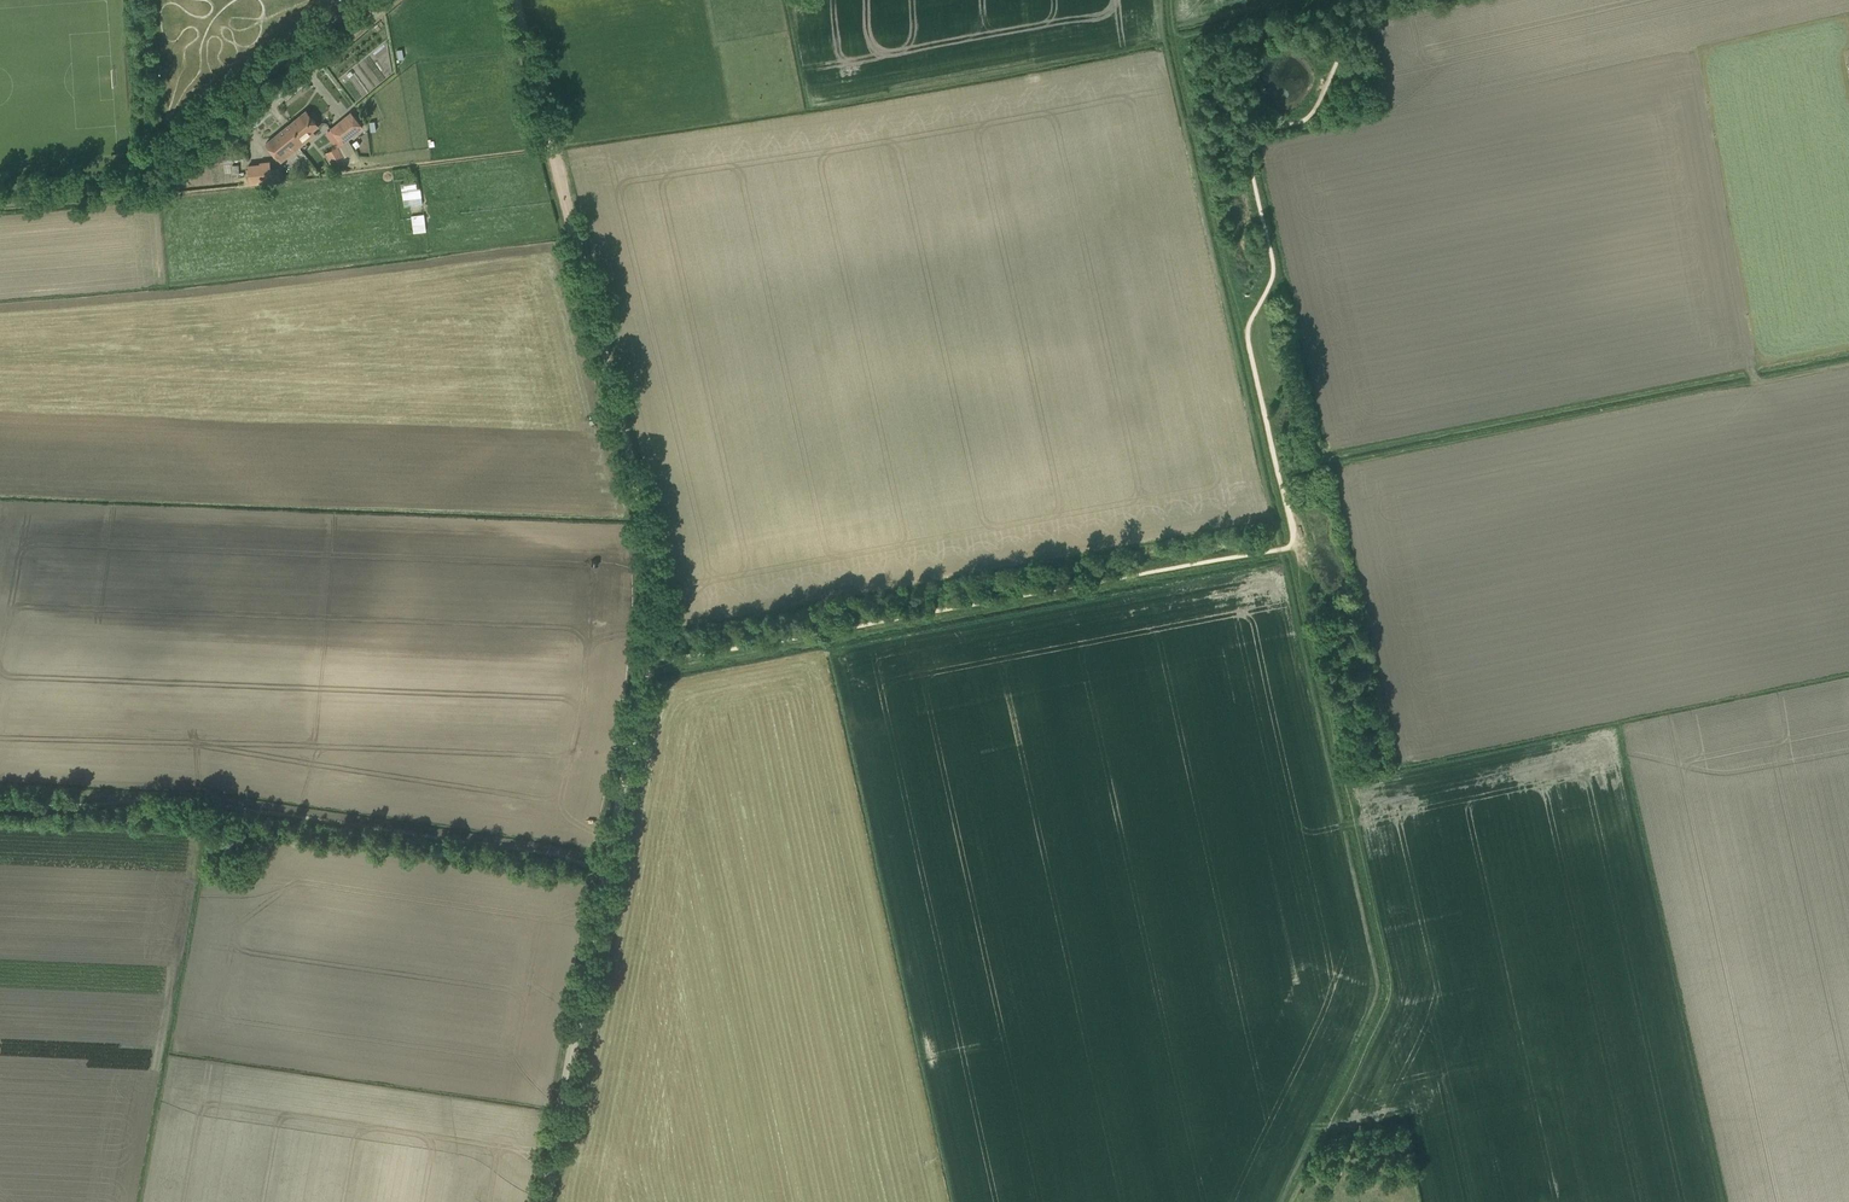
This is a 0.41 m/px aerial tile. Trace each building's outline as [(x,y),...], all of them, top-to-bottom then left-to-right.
[(306,110),(286,127),(301,145),(315,134),(312,131),(318,126),(306,110)] [(351,113),(331,129),(343,144),(348,140),(349,140),(363,128),(351,113)] [(301,145),(286,127),(266,143),(281,161),(301,145)] [(343,144),(339,147),(345,157),(355,151),(349,140),(348,140),(343,144)] [(339,146),(326,153),(333,164),(345,157),(339,147),(339,146)] [(272,181),(270,162),(261,163),(261,164),(248,166),(250,183),(272,181)] [(403,205),(422,204),(421,183),(402,184),(403,205)] [(425,213),(411,215),(414,233),(428,231),(425,213)]
